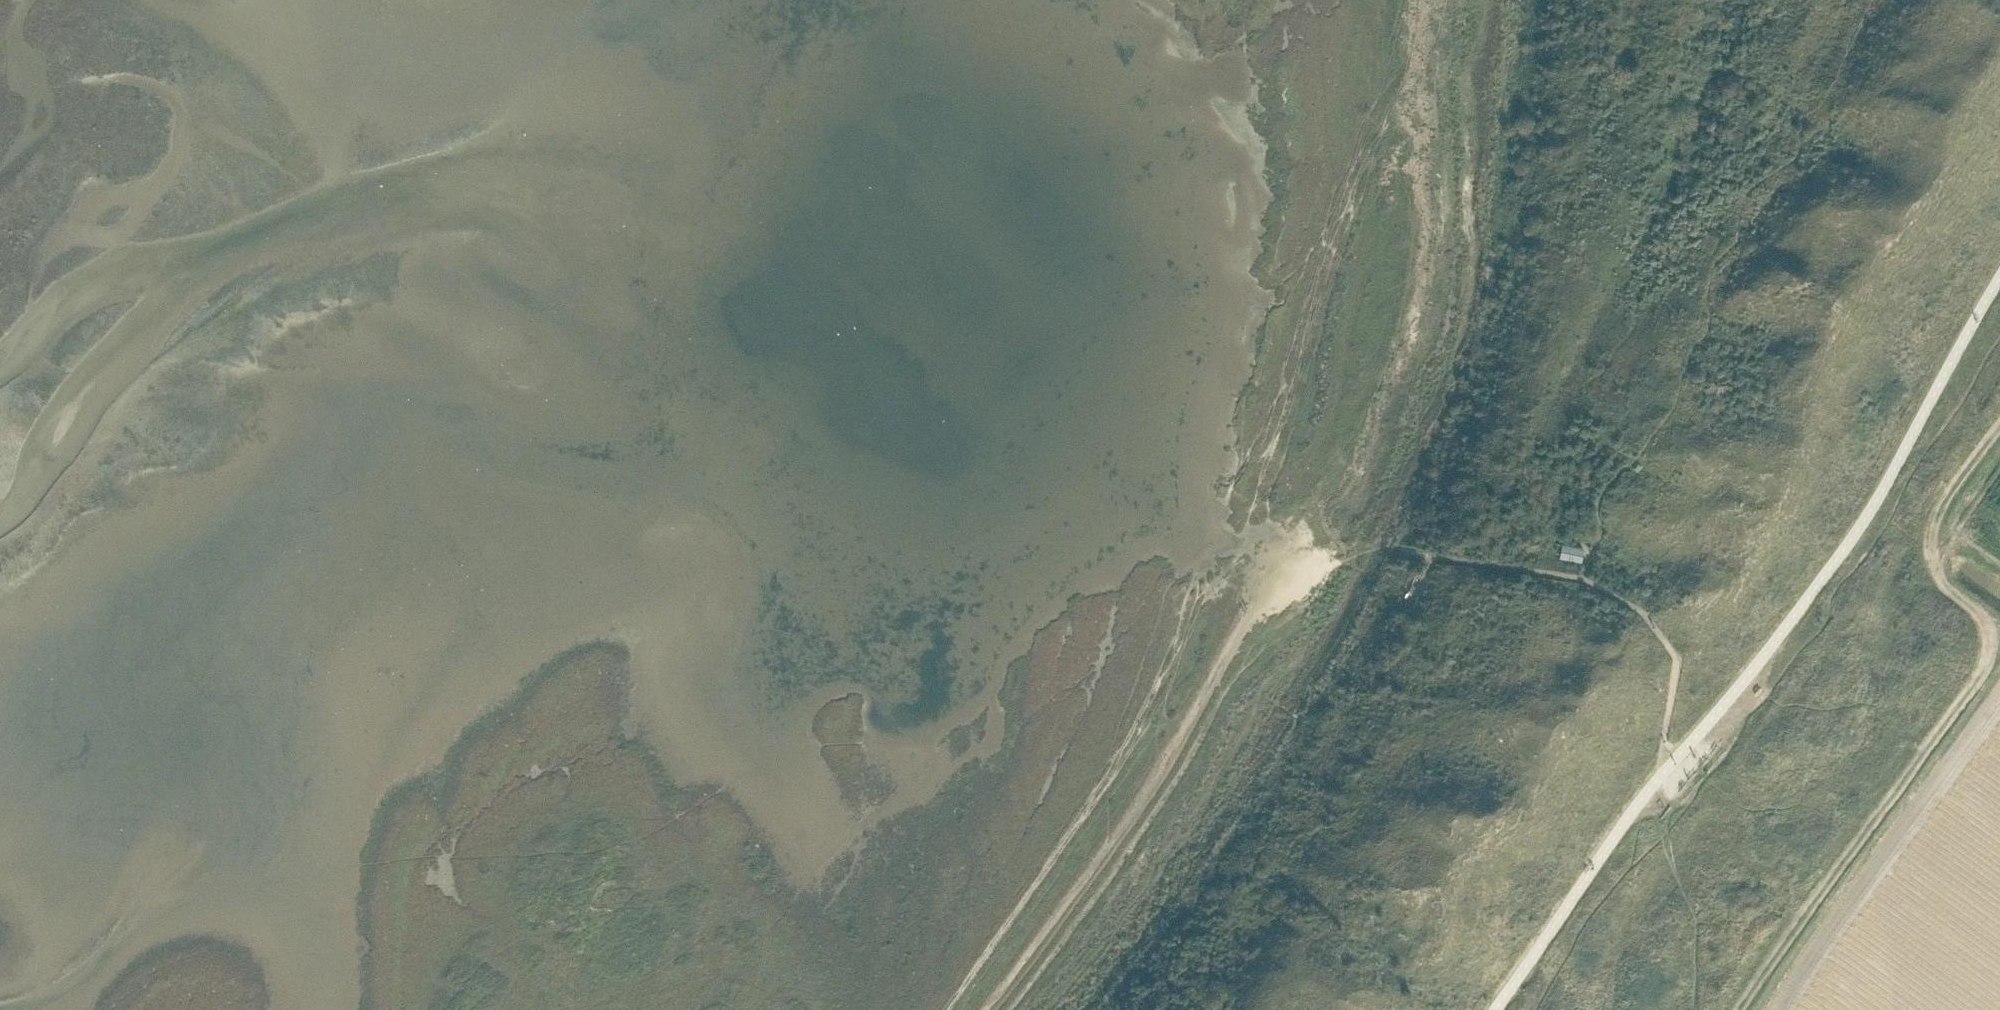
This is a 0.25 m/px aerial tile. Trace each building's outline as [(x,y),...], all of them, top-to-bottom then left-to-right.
[(1561,542),(1559,555),(1578,559),(1581,546),(1561,542)]
